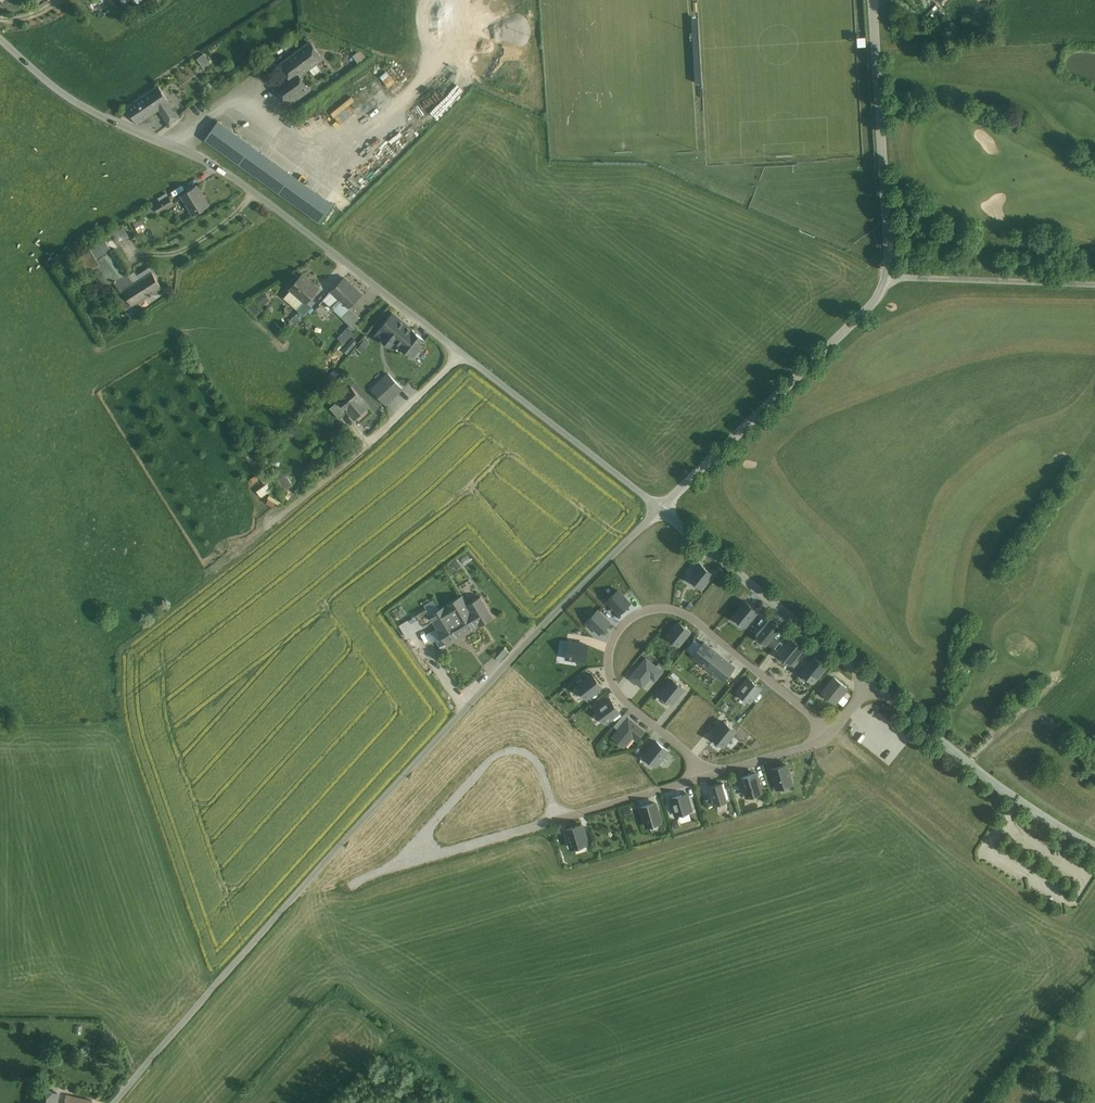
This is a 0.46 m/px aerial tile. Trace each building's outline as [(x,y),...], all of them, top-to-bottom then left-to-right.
[(292,79),(297,76),(309,68),(316,63),(322,59),(310,43),(292,56),(281,64),(281,65),(281,66),(282,66),(292,79)] [(288,51),(278,59),(281,64),(292,56),(288,51)] [(204,58),(200,62),(204,67),(208,64),(204,58)] [(316,63),(309,68),(314,75),(321,70),(316,63)] [(297,76),(292,79),(280,88),(288,98),(293,94),(304,86),(297,76)] [(158,84),(127,106),(139,123),(159,109),(170,102),(158,84)] [(180,117),(170,102),(159,109),(170,124),(180,117)] [(262,153),(218,121),(205,139),(249,171),(262,153)] [(333,204),(262,153),(249,171),(320,222),(333,204)] [(196,186),(181,195),(193,214),(209,205),(203,195),(202,196),(196,186)] [(169,196),(154,205),(159,213),(174,204),(169,196)] [(159,213),(154,205),(149,209),(153,216),(159,213)] [(140,233),(146,229),(140,219),(134,223),(140,233)] [(117,243),(130,235),(123,225),(111,233),(117,243)] [(111,283),(114,281),(126,273),(104,237),(89,246),(101,266),(111,283)] [(101,266),(89,246),(72,256),(84,276),(94,269),(101,266)] [(101,266),(94,269),(105,287),(111,283),(101,266)] [(133,271),(128,274),(134,283),(152,272),(149,266),(135,275),(133,271)] [(134,284),(123,291),(133,306),(162,287),(152,272),(134,283),(134,284)] [(134,284),(134,283),(128,274),(127,273),(126,273),(114,281),(121,293),(123,291),(134,284)] [(319,288),(302,274),(290,288),(290,289),(303,300),(306,303),(319,288)] [(356,289),(344,278),(331,291),(340,299),(343,302),(356,289)] [(303,300),(290,289),(283,297),(296,309),(303,300)] [(356,289),(343,302),(340,299),(332,308),(340,315),(349,307),(361,294),(356,289)] [(264,290),(255,296),(260,305),(270,299),(264,290)] [(123,291),(121,293),(112,298),(121,313),(133,306),(123,291)] [(323,299),(332,308),(340,299),(331,291),(323,299)] [(257,313),(261,309),(251,300),(248,305),(257,313)] [(302,307),(295,315),(300,320),(308,311),(302,307)] [(349,307),(340,315),(350,325),(353,327),(361,319),(349,307)] [(393,314),(381,328),(376,334),(390,345),(394,340),(400,345),(400,344),(413,356),(425,340),(393,314)] [(294,327),(300,320),(295,315),(289,322),(294,327)] [(351,332),(354,329),(353,327),(350,325),(337,338),(342,343),(352,333),(351,332)] [(388,373),(372,389),(386,404),(402,389),(388,373)] [(369,406),(351,386),(338,398),(339,399),(335,402),(345,413),(348,410),(355,418),(369,406)] [(335,402),(329,408),(339,418),(345,413),(335,402)] [(257,490),(261,496),(274,487),(269,481),(257,490)] [(461,559),(465,564),(471,560),(468,555),(461,559)] [(462,565),(458,559),(452,563),(456,569),(462,565)] [(702,562),(689,576),(702,588),(715,573),(702,562)] [(619,587),(606,600),(620,614),(632,601),(619,587)] [(439,609),(429,615),(433,621),(434,623),(441,619),(444,624),(470,609),(467,604),(462,595),(439,609)] [(470,609),(444,624),(441,619),(434,623),(437,628),(441,635),(435,639),(440,648),(447,644),(447,645),(479,625),(493,617),(480,596),(467,604),(470,609)] [(732,614),(747,626),(760,610),(746,598),(732,614)] [(429,615),(439,609),(433,600),(424,606),(426,609),(429,615)] [(394,618),(401,614),(397,608),(390,612),(394,618)] [(429,615),(426,609),(420,613),(424,619),(429,615)] [(598,610),(587,620),(599,633),(611,623),(598,610)] [(420,613),(406,622),(412,633),(427,624),(424,619),(420,613)] [(429,615),(424,619),(427,624),(433,621),(429,615)] [(780,629),(768,619),(755,635),(767,645),(780,629)] [(691,631),(679,621),(667,636),(679,645),(691,631)] [(405,637),(412,633),(406,622),(398,626),(405,637)] [(429,642),(435,639),(441,635),(437,628),(425,635),(429,642)] [(803,648),(791,638),(779,653),(791,663),(803,648)] [(694,655),(702,645),(695,640),(686,650),(694,655)] [(566,659),(588,660),(588,642),(567,641),(566,659)] [(719,654),(704,642),(702,645),(694,655),(709,667),(719,654)] [(415,649),(425,665),(429,663),(419,646),(415,649)] [(505,648),(496,658),(501,662),(509,652),(505,648)] [(719,654),(709,667),(724,680),(727,676),(727,675),(734,666),(719,654)] [(826,667),(813,657),(801,671),(814,681),(826,667)] [(662,671),(646,658),(631,677),(642,686),(651,676),(655,680),(662,671)] [(602,686),(592,674),(577,685),(587,698),(602,686)] [(748,677),(737,691),(751,702),(761,688),(748,677)] [(847,687),(834,677),(823,691),(835,701),(837,700),(842,694),(847,687)] [(684,688),(673,679),(661,694),(672,703),(684,688)] [(848,699),(842,694),(837,700),(843,705),(848,699)] [(607,701),(603,705),(601,703),(594,709),(605,722),(620,711),(610,699),(607,702),(607,701)] [(614,725),(619,729),(628,718),(624,714),(614,725)] [(613,737),(624,746),(633,736),(637,739),(644,731),(628,718),(619,729),(613,737)] [(725,719),(711,734),(724,746),(738,731),(725,719)] [(668,750),(656,741),(644,755),(656,765),(668,750)] [(787,764),(771,769),(777,787),(792,783),(787,764)] [(757,773),(741,778),(746,796),(762,791),(757,773)] [(724,783),(709,787),(714,804),(729,799),(724,783)] [(687,793),(670,798),(675,815),(692,810),(687,793)] [(711,798),(704,799),(706,806),(713,805),(711,798)] [(656,803),(641,807),(646,826),(661,821),(656,803)] [(587,843),(582,824),(566,829),(572,847),(587,843)] [(35,1087),(31,1102),(55,1102),(57,1092),(35,1087)] [(64,1095),(63,1102),(89,1102),(90,1100),(64,1095)]
